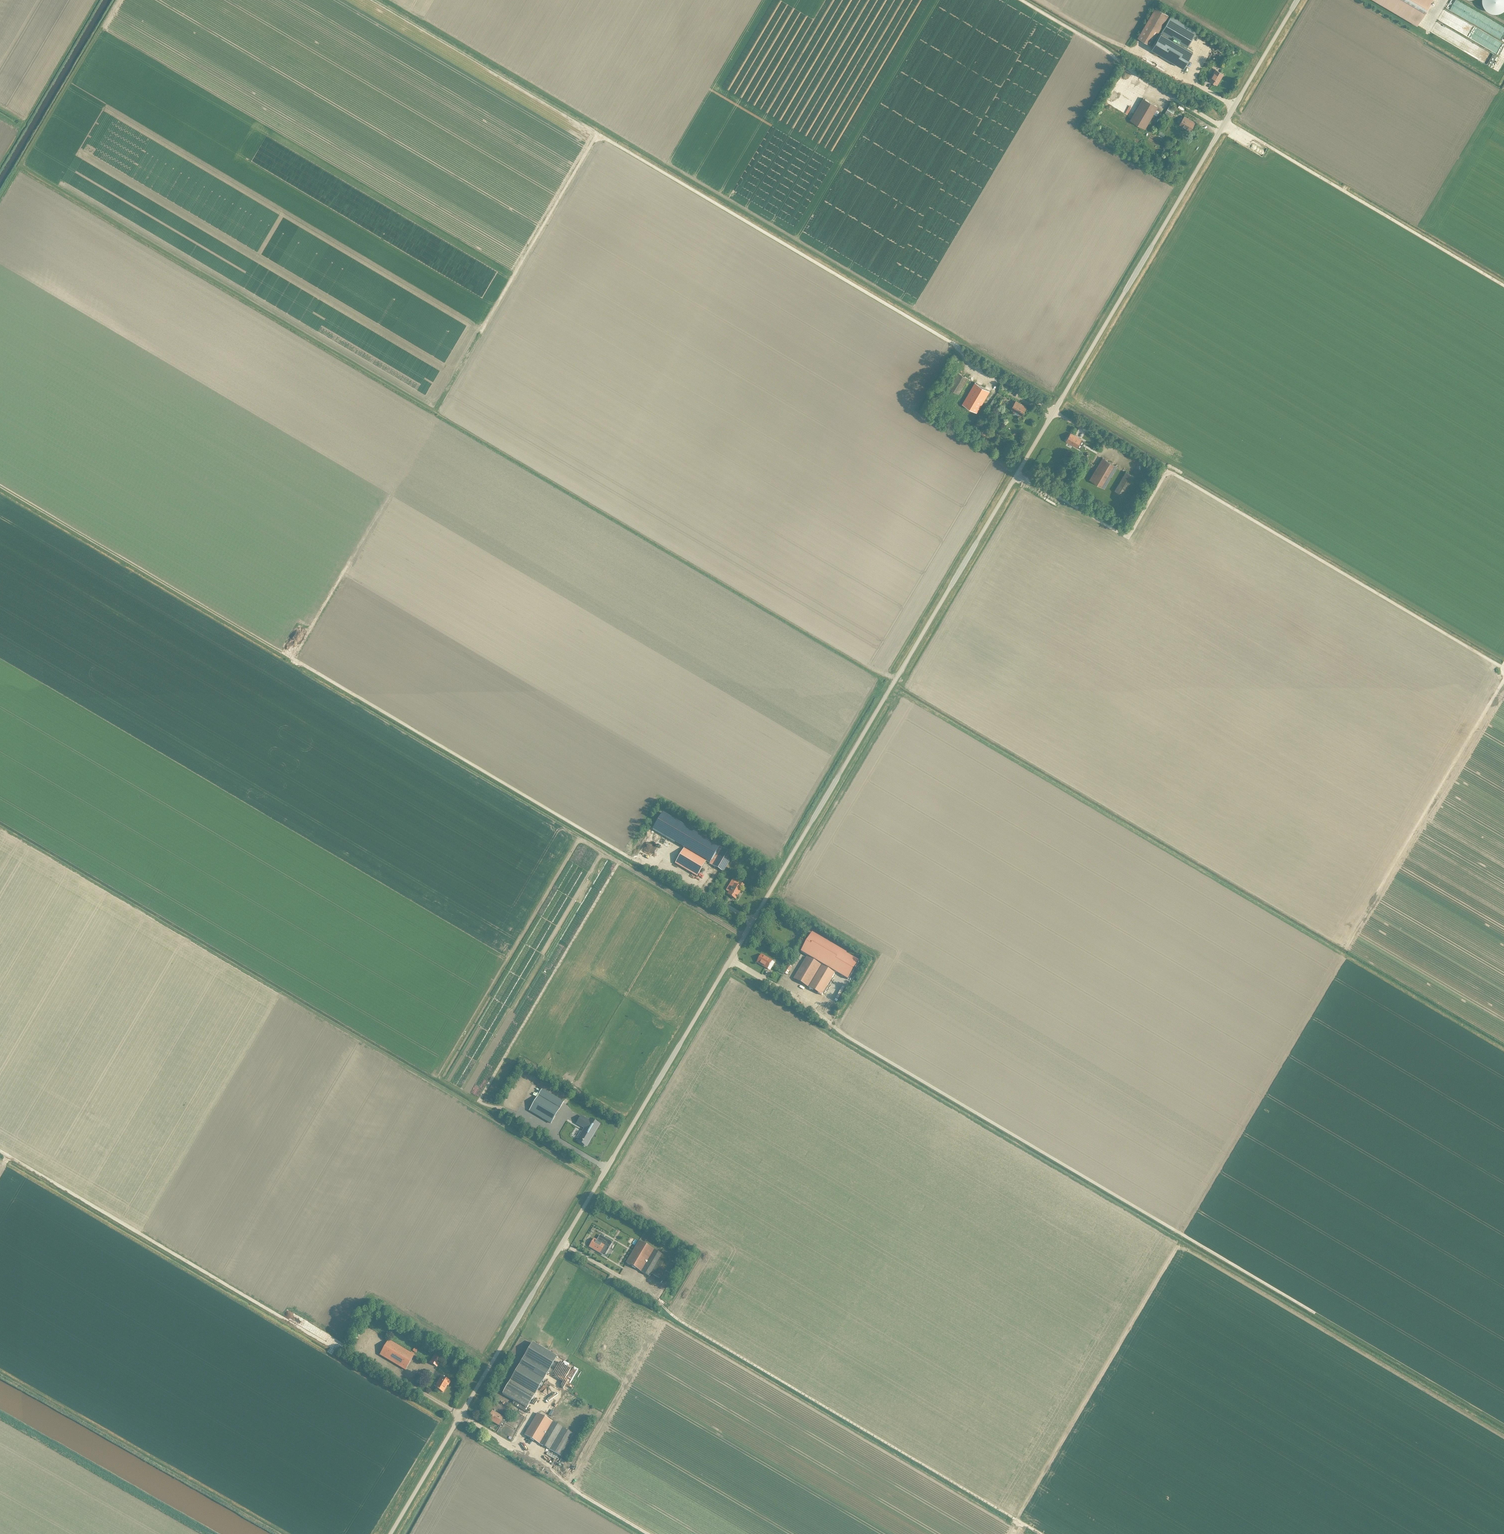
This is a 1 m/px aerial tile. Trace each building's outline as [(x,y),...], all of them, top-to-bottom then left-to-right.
[(1430,0),(1375,0),(1416,24),(1430,0)] [(1168,14),(1155,6),(1138,37),(1151,44),(1168,14)] [(1171,15),(1161,31),(1165,34),(1187,46),(1196,31),(1171,15)] [(1165,34),(1161,31),(1161,32),(1151,48),(1183,67),(1193,51),(1187,47),(1187,46),(1165,34)] [(1217,84),(1223,74),(1215,69),(1209,79),(1217,84)] [(1122,112),(1132,89),(1123,85),(1113,107),(1122,112)] [(1145,128),(1158,106),(1143,98),(1130,119),(1145,128)] [(1190,130),(1195,122),(1184,116),(1179,124),(1190,130)] [(959,393),(968,378),(958,371),(948,387),(959,393)] [(977,412),(989,390),(975,382),(962,403),(977,412)] [(1004,394),(1007,389),(1001,385),(998,390),(1004,394)] [(1021,416),(1026,406),(1016,400),(1015,402),(1013,401),(1012,404),(1013,404),(1011,408),(1014,410),(1013,412),(1021,416)] [(982,427),(979,432),(989,438),(992,433),(982,427)] [(1076,446),(1080,438),(1071,432),(1066,440),(1076,446)] [(1104,487),(1117,466),(1102,457),(1090,478),(1104,487)] [(1114,490),(1122,494),(1134,476),(1125,471),(1114,490)] [(712,859),(719,847),(719,846),(662,812),(653,829),(684,848),(706,860),(710,863),(712,859)] [(647,861),(653,861),(653,850),(653,847),(655,847),(655,840),(650,840),(651,851),(646,851),(647,861)] [(733,855),(719,847),(712,859),(715,861),(712,865),(723,871),(733,855)] [(684,848),(675,863),(697,876),(706,860),(684,848)] [(735,899),(742,888),(734,884),(727,894),(735,899)] [(785,930),(789,926),(784,921),(780,925),(785,930)] [(801,951),(848,979),(859,961),(812,933),(801,951)] [(769,966),(771,967),(772,964),(771,963),(772,961),(762,954),(757,962),(767,969),(769,966)] [(822,966),(810,959),(807,957),(794,978),(810,988),(822,966)] [(788,965),(783,972),(787,975),(792,968),(788,965)] [(835,974),(822,966),(810,988),(822,995),(835,974)] [(585,1053),(589,1046),(564,1033),(560,1039),(585,1053)] [(578,1065),(583,1056),(558,1043),(555,1049),(574,1059),(573,1062),(578,1065)] [(547,1066),(561,1072),(561,1071),(570,1076),(572,1072),(549,1061),(547,1066)] [(563,1102),(542,1089),(537,1097),(559,1109),(563,1102)] [(551,1123),(559,1109),(537,1097),(529,1110),(551,1123)] [(581,1116),(576,1124),(584,1128),(584,1130),(585,1130),(580,1140),(582,1141),(583,1142),(587,1144),(599,1124),(590,1119),(589,1121),(581,1116)] [(626,1263),(642,1272),(654,1250),(631,1237),(628,1242),(635,1246),(626,1263)] [(600,1253),(604,1245),(594,1239),(589,1247),(600,1253)] [(662,1255),(654,1250),(642,1272),(650,1276),(651,1273),(662,1255)] [(662,1255),(651,1273),(659,1278),(670,1259),(662,1255)] [(405,1370),(414,1355),(389,1340),(380,1355),(405,1370)] [(534,1342),(511,1381),(533,1394),(556,1356),(534,1342)] [(444,1357),(439,1353),(436,1359),(441,1362),(444,1357)] [(448,1385),(450,1382),(442,1376),(437,1383),(437,1384),(435,1388),(443,1392),(447,1385),(448,1385)] [(534,1395),(533,1394),(511,1381),(510,1380),(502,1394),(527,1408),(534,1395)] [(497,1407),(494,1412),(492,1411),(488,1419),(498,1425),(503,1417),(502,1417),(505,1411),(497,1407)] [(553,1422),(537,1413),(525,1435),(540,1444),(553,1422)] [(563,1428),(553,1422),(540,1444),(550,1450),(563,1428)] [(563,1428),(550,1450),(560,1456),(573,1434),(563,1428)]
